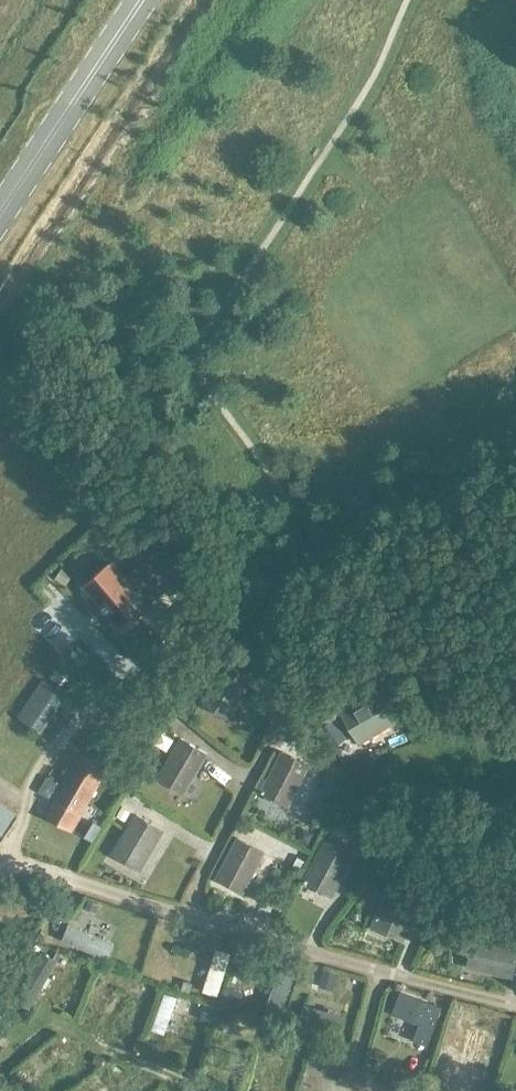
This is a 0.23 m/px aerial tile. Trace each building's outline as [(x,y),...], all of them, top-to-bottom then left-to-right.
[(202,583),(180,556),(166,567),(188,594),(202,583)] [(92,565),(79,577),(87,585),(84,588),(86,591),(82,595),(96,610),(100,606),(123,630),(149,605),(147,604),(163,589),(139,563),(127,575),(130,578),(126,581),(109,564),(100,573),(92,565)] [(227,663),(203,703),(222,715),(230,701),(237,705),(253,679),(227,663)] [(43,681),(19,717),(40,731),(64,695),(43,681)] [(377,691),(366,698),(342,714),(359,744),(395,723),(377,691)] [(168,748),(175,735),(161,727),(153,740),(168,748)] [(182,738),(159,778),(178,789),(186,776),(193,780),(209,754),(182,738)] [(284,751),(262,793),(282,803),(290,789),(297,792),(311,765),(284,751)] [(107,770),(80,755),(63,785),(90,800),(107,770)] [(63,785),(48,776),(39,793),(54,802),(46,815),(73,830),(90,800),(63,785)] [(359,809),(365,799),(351,793),(347,802),(359,809)] [(0,803),(0,840),(17,814),(0,803)] [(123,807),(118,816),(127,821),(132,811),(123,807)] [(137,815),(114,855),(133,866),(141,853),(148,857),(163,830),(137,815)] [(94,842),(104,826),(95,821),(86,837),(94,842)] [(304,827),(298,839),(310,845),(316,833),(304,827)] [(239,838),(217,879),(237,890),(244,876),(251,879),(266,852),(239,838)] [(327,841),(305,882),(325,892),(332,878),(339,882),(354,855),(327,841)] [(380,887),(375,901),(382,904),(376,919),(396,926),(392,936),(404,941),(419,902),(380,887)] [(470,960),(485,963),(484,971),(513,978),(515,967),(515,948),(475,938),(470,960)] [(176,944),(175,960),(190,961),(191,945),(176,944)] [(19,965),(4,1004),(14,1008),(17,997),(33,1003),(50,956),(26,947),(19,965)] [(174,1018),(176,991),(155,990),(153,1016),(174,1018)] [(461,1043),(469,1004),(448,1000),(440,1039),(461,1043)] [(16,1026),(22,1014),(0,1005),(0,1019),(16,1026)] [(311,1036),(308,1058),(343,1061),(345,1040),(311,1036)]
